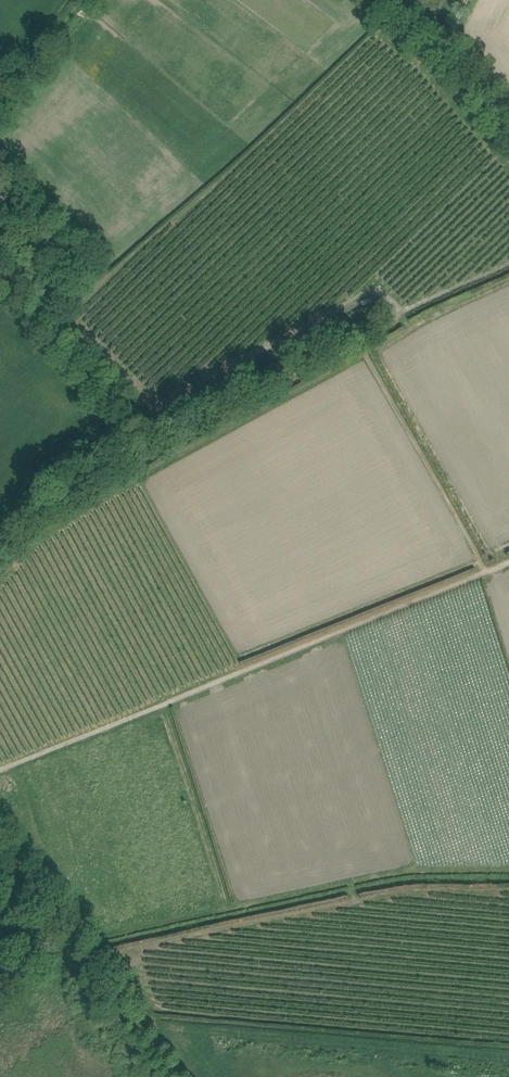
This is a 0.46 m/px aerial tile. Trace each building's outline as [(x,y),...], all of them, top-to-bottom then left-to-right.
[(493,599),(504,596),(498,575),(487,578),(493,599)]
